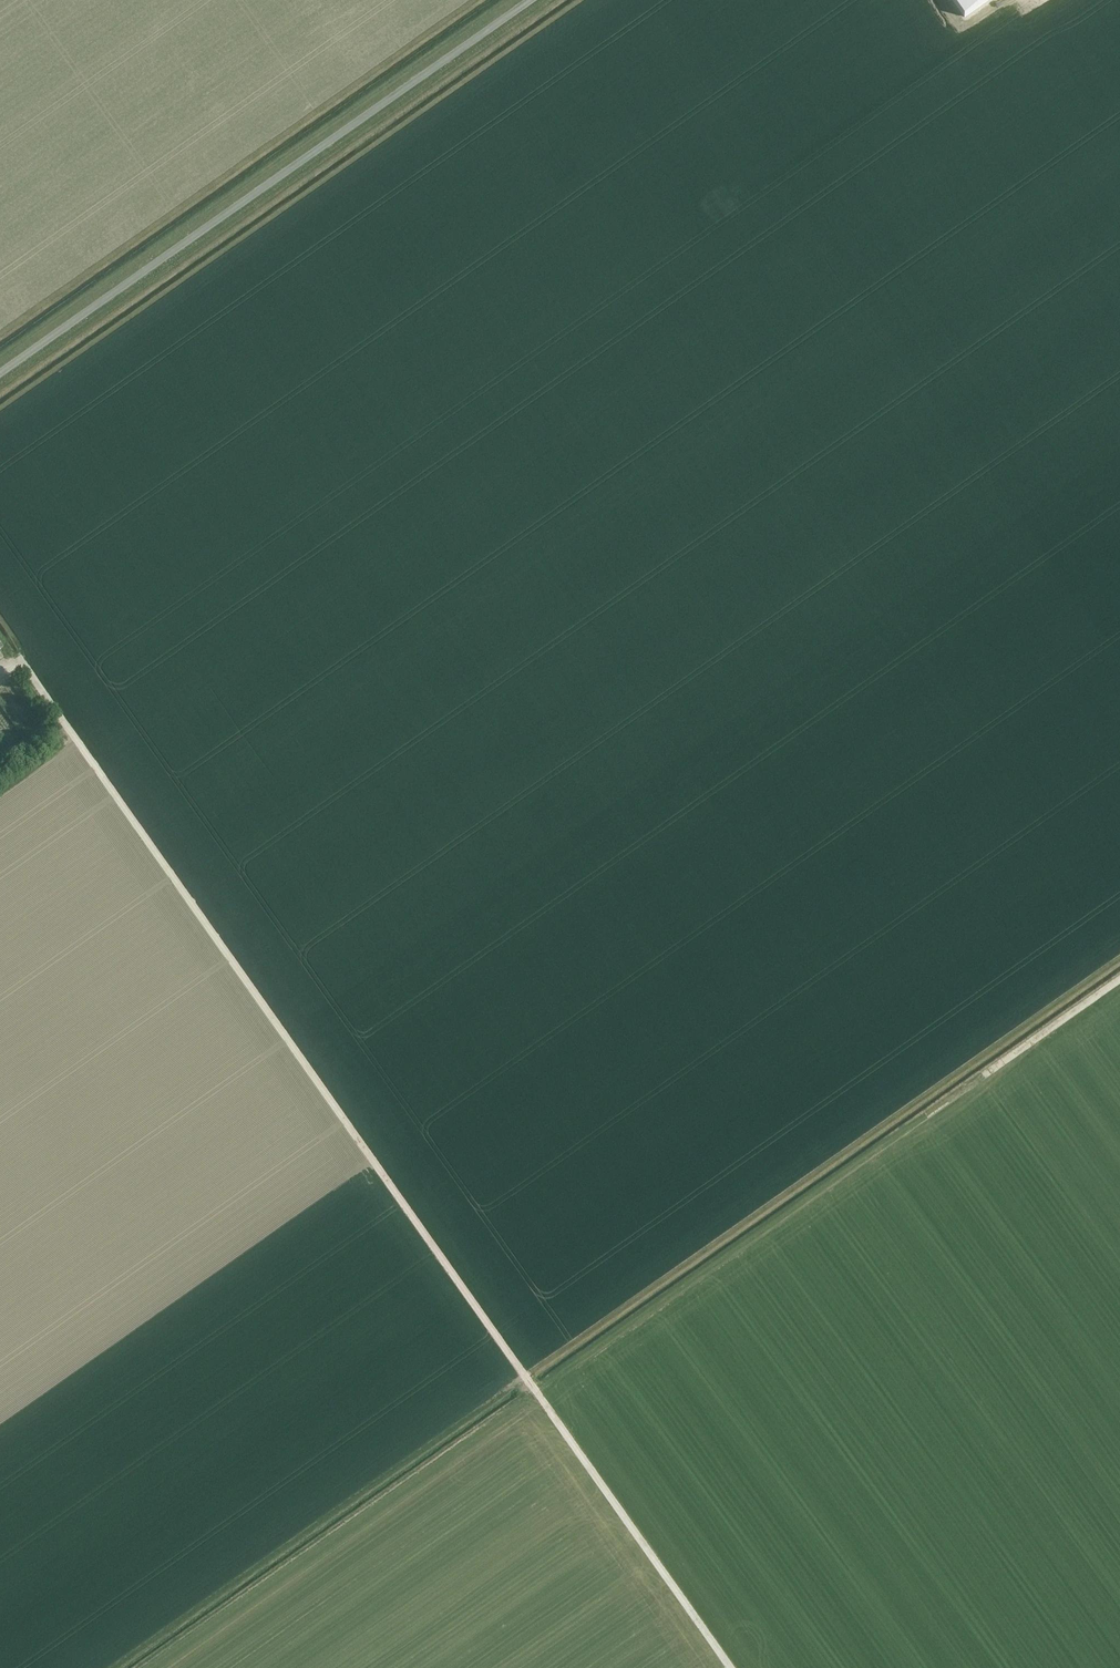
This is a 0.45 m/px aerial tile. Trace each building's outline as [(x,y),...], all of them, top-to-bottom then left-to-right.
[(989,0),(953,0),(965,17),(989,0)]
